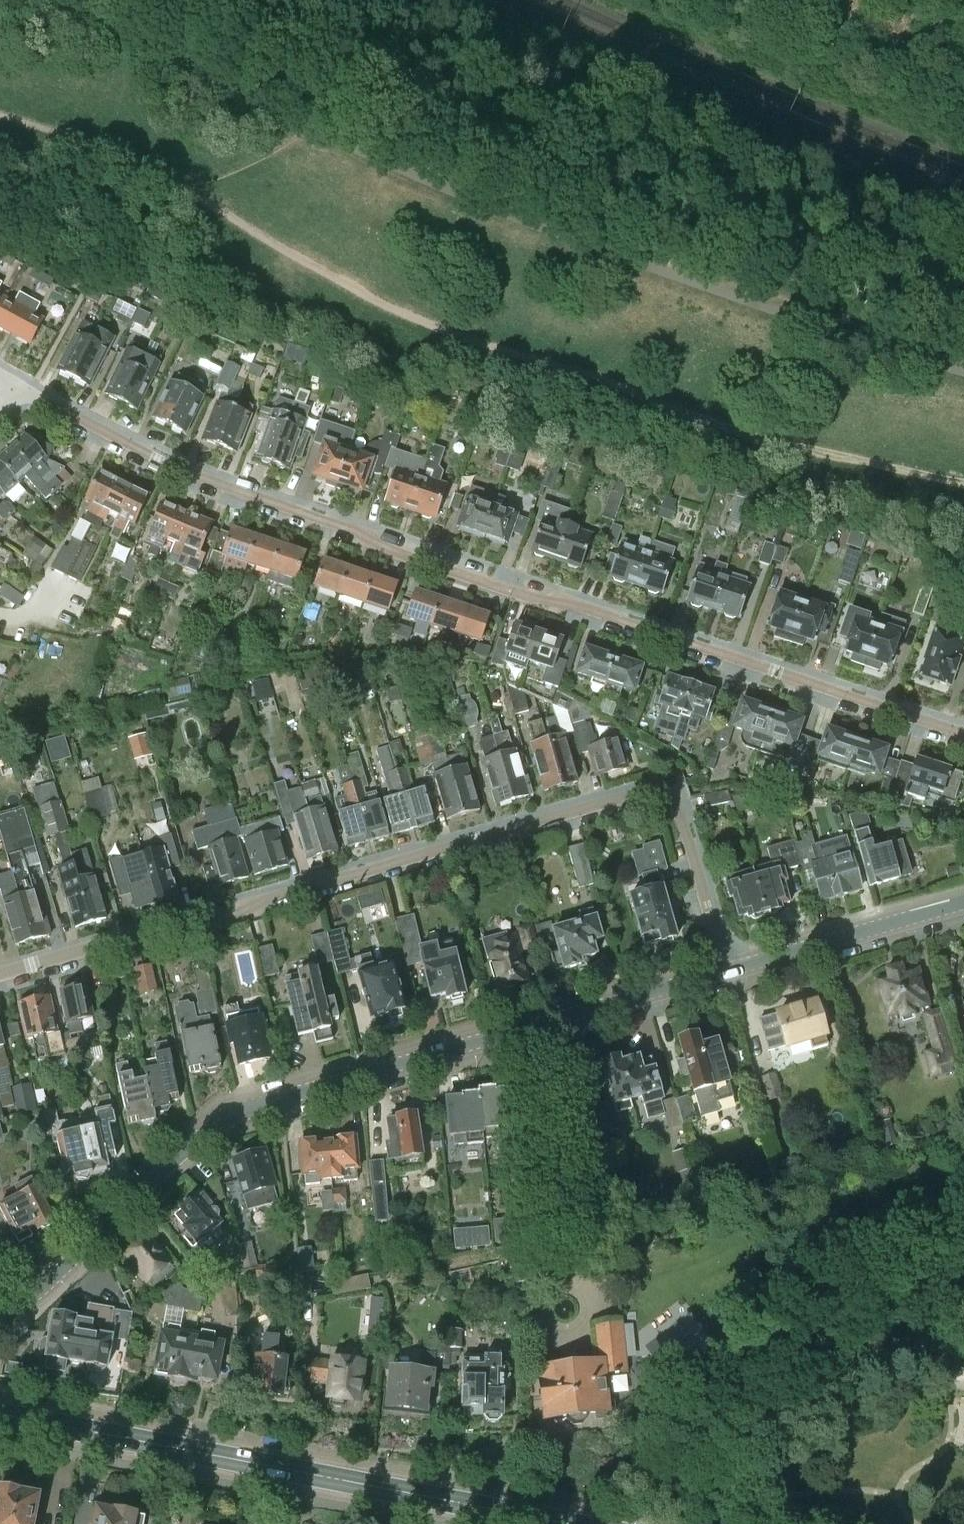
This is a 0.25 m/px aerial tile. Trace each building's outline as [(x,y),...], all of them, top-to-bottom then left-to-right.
[(0,262),(10,268),(14,260),(4,254),(0,262)] [(29,279),(40,284),(44,275),(34,270),(29,279)] [(44,275),(40,284),(50,290),(55,281),(44,275)] [(151,285),(146,296),(167,306),(172,295),(151,285)] [(86,299),(97,304),(102,293),(91,288),(86,299)] [(32,300),(20,294),(13,306),(5,301),(0,311),(0,328),(13,335),(32,300)] [(42,305),(32,300),(13,335),(31,345),(44,319),(37,315),(42,305)] [(108,314),(117,319),(124,305),(115,300),(108,314)] [(131,324),(143,329),(150,316),(138,311),(131,324)] [(57,372),(72,380),(97,331),(82,322),(76,335),(76,334),(57,372)] [(97,331),(72,380),(88,387),(107,350),(112,339),(97,331)] [(105,396),(120,404),(147,352),(131,344),(122,363),(121,363),(105,396)] [(147,352),(120,404),(136,411),(153,378),(152,378),(161,359),(147,352)] [(220,378),(224,370),(203,360),(199,368),(220,378)] [(218,383),(228,388),(239,366),(228,361),(224,370),(220,378),(218,383)] [(249,375),(260,379),(264,367),(253,364),(249,375)] [(153,419),(168,427),(190,382),(178,377),(175,385),(171,383),(153,419)] [(190,382),(168,427),(184,435),(202,398),(198,396),(202,388),(190,382)] [(329,402),(340,406),(345,390),(334,387),(329,402)] [(203,442),(219,448),(236,401),(224,397),(221,405),(217,403),(203,442)] [(262,409),(252,434),(259,436),(253,453),(258,455),(257,459),(260,461),(262,463),(267,465),(270,464),(272,465),(293,405),(294,404),(281,400),(277,401),(273,413),(262,409)] [(236,401),(219,448),(235,454),(250,416),(246,414),(249,406),(236,401)] [(294,404),(293,405),(272,465),(276,466),(277,469),(282,470),(285,469),(288,470),(292,458),(300,461),(309,435),(302,433),(310,410),(294,404)] [(312,442),(323,446),(312,477),(324,482),(326,486),(335,489),(348,453),(355,434),(319,422),(312,442)] [(348,453),(335,489),(345,493),(349,490),(361,494),(363,488),(368,490),(373,474),(381,477),(384,467),(385,467),(391,448),(395,450),(399,437),(384,432),(381,442),(378,442),(374,443),(372,444),(369,446),(366,449),(365,452),(363,455),(362,458),(348,453)] [(24,437),(13,448),(15,450),(14,452),(41,482),(50,474),(44,467),(53,449),(41,443),(35,449),(24,437)] [(427,460),(409,512),(421,516),(421,519),(428,521),(430,519),(434,520),(432,525),(444,529),(458,487),(447,483),(445,487),(438,485),(442,472),(437,469),(443,450),(431,446),(427,460)] [(18,483),(24,478),(45,500),(52,494),(46,487),(41,482),(14,452),(15,450),(13,448),(0,459),(0,463),(18,483)] [(395,450),(391,448),(385,467),(396,471),(385,504),(389,505),(389,508),(396,510),(398,508),(409,512),(427,460),(395,450)] [(494,461),(496,462),(495,467),(504,470),(505,469),(505,468),(508,460),(496,456),(494,461)] [(5,495),(13,504),(27,491),(18,483),(0,463),(0,500),(5,495)] [(657,467),(654,477),(668,482),(672,471),(657,467)] [(545,472),(541,487),(552,491),(557,476),(545,472)] [(83,522),(90,526),(99,508),(102,509),(116,481),(99,473),(85,502),(90,504),(86,514),(87,514),(83,522)] [(46,487),(52,494),(61,487),(54,479),(46,487)] [(109,514),(118,518),(132,489),(116,481),(102,509),(99,508),(90,526),(99,530),(103,522),(104,523),(109,514)] [(481,539),(495,496),(470,488),(466,500),(457,528),(461,529),(461,532),(468,534),(470,532),(476,534),(476,535),(477,538),(481,539)] [(113,530),(109,537),(114,540),(112,544),(117,546),(111,560),(125,567),(125,566),(141,529),(133,526),(148,497),(132,489),(118,518),(112,529),(113,530)] [(603,519),(614,522),(622,497),(611,494),(603,519)] [(495,496),(481,539),(484,540),(487,539),(487,538),(494,540),(494,543),(501,545),(503,544),(507,545),(509,537),(514,524),(516,517),(503,513),(507,501),(495,496)] [(556,561),(567,527),(573,510),(543,500),(536,519),(542,521),(531,553),(533,554),(535,557),(541,559),(545,558),(556,561)] [(4,504),(1,507),(10,517),(15,512),(8,504),(4,504)] [(161,552),(166,541),(179,511),(162,504),(148,535),(154,537),(150,547),(151,547),(147,556),(156,559),(160,551),(161,552)] [(742,523),(747,509),(734,504),(729,519),(742,523)] [(646,514),(658,518),(661,509),(649,505),(646,514)] [(1,507),(0,507),(0,517),(4,521),(10,517),(1,507)] [(673,513),(661,509),(658,518),(670,522),(673,513)] [(168,563),(175,566),(183,548),(181,547),(194,518),(179,511),(166,541),(174,545),(170,555),(171,555),(168,563)] [(183,548),(175,566),(184,570),(188,562),(189,563),(194,553),(199,555),(212,526),(194,518),(181,547),(183,548)] [(55,524),(51,529),(52,536),(57,540),(64,530),(55,524)] [(514,524),(509,537),(518,541),(523,527),(514,524)] [(606,544),(615,547),(622,529),(612,525),(606,544)] [(567,527),(556,561),(566,565),(568,568),(575,570),(578,569),(580,570),(591,537),(576,532),(577,530),(567,527)] [(242,574),(245,565),(254,538),(231,530),(227,542),(218,538),(212,555),(204,582),(216,586),(218,580),(233,585),(238,573),(242,574)] [(46,546),(34,538),(26,549),(38,557),(46,546)] [(63,546),(51,569),(65,576),(83,543),(73,538),(68,549),(63,546)] [(245,565),(272,574),(281,547),(254,538),(245,565)] [(610,552),(604,571),(611,574),(610,578),(613,579),(614,582),(621,584),(624,583),(636,587),(647,555),(651,541),(640,538),(636,551),(620,546),(618,554),(610,552)] [(647,555),(636,587),(647,590),(649,593),(655,596),(658,594),(661,595),(672,562),(670,561),(674,549),(651,541),(647,555)] [(83,543),(65,576),(79,582),(96,549),(83,543)] [(764,543),(758,563),(770,567),(772,561),(776,547),(764,543)] [(281,547),(272,574),(269,583),(292,591),(304,555),(281,547)] [(776,547),(772,561),(782,565),(787,551),(776,547)] [(837,583),(849,587),(860,555),(849,551),(837,583)] [(314,588),(338,597),(348,569),(323,561),(314,588)] [(33,562),(29,567),(30,574),(36,578),(42,568),(33,562)] [(712,611),(723,579),(727,567),(716,563),(714,569),(700,565),(697,571),(687,603),(690,604),(691,607),(698,609),(701,607),(712,611)] [(125,567),(120,578),(131,582),(136,571),(125,566),(125,567)] [(338,597),(363,605),(372,578),(348,569),(338,597)] [(0,581),(22,596),(29,586),(7,571),(0,581)] [(162,596),(170,578),(161,574),(153,592),(162,596)] [(170,578),(162,596),(173,601),(178,589),(173,586),(175,581),(171,579),(171,578),(170,578)] [(372,578),(363,605),(387,613),(396,586),(372,578)] [(723,579),(712,611),(724,615),(725,618),(732,620),(735,619),(738,620),(748,588),(723,579)] [(237,596),(247,600),(252,585),(242,582),(237,596)] [(780,591),(767,628),(775,631),(772,638),(787,643),(801,602),(790,599),(791,594),(780,591)] [(406,620),(430,628),(440,600),(415,592),(406,620)] [(919,594),(912,613),(923,617),(930,598),(919,594)] [(430,628),(455,636),(464,609),(440,600),(430,628)] [(801,602),(787,643),(802,648),(805,641),(813,643),(816,634),(825,637),(834,609),(814,602),(812,606),(801,602)] [(304,619),(316,623),(321,608),(309,604),(304,619)] [(464,609),(455,636),(479,644),(488,617),(464,609)] [(329,626),(339,629),(344,614),(334,611),(329,626)] [(849,611),(839,639),(847,641),(843,652),(851,655),(848,662),(864,668),(877,627),(866,623),(868,618),(849,611)] [(877,627),(864,668),(879,673),(881,665),(889,668),(901,630),(904,624),(881,616),(877,627)] [(371,626),(366,640),(378,644),(383,630),(371,626)] [(397,626),(394,637),(409,642),(412,631),(397,626)] [(498,641),(490,667),(502,670),(505,663),(526,670),(528,663),(538,634),(514,626),(508,644),(498,641)] [(538,634),(528,663),(550,670),(545,685),(557,690),(566,664),(556,661),(562,642),(538,634)] [(922,679),(923,682),(930,684),(932,682),(949,688),(963,643),(963,638),(954,635),(952,641),(933,634),(919,678),(922,679)] [(277,637),(271,655),(283,659),(288,641),(277,637)] [(137,641),(134,649),(146,653),(149,645),(137,641)] [(477,646),(473,656),(487,661),(491,651),(477,646)] [(576,675),(604,684),(614,657),(601,653),(600,655),(584,649),(576,675)] [(614,657),(604,684),(601,694),(618,699),(621,690),(633,694),(641,669),(626,663),(626,661),(614,657)] [(309,669),(294,674),(300,690),(315,685),(309,669)] [(292,670),(284,673),(293,703),(301,701),(292,670)] [(279,673),(269,675),(271,689),(282,687),(279,673)] [(164,682),(168,699),(191,693),(187,677),(164,682)] [(675,733),(691,685),(680,682),(679,679),(673,677),(671,679),(668,678),(662,694),(658,692),(654,704),(662,707),(655,727),(675,733)] [(268,680),(252,683),(256,703),(272,700),(268,680)] [(507,685),(515,714),(528,711),(523,693),(507,685)] [(675,733),(674,739),(683,742),(687,730),(695,732),(700,719),(709,722),(713,711),(708,709),(713,693),(711,692),(710,689),(704,687),(701,689),(691,685),(675,733)] [(558,693),(553,703),(567,709),(571,699),(558,693)] [(467,695),(455,698),(464,729),(476,725),(467,695)] [(419,696),(401,702),(411,734),(420,766),(431,763),(446,758),(436,726),(429,728),(419,696)] [(593,698),(586,709),(594,714),(596,714),(600,702),(593,698)] [(198,699),(191,701),(194,711),(201,710),(198,699)] [(583,706),(571,699),(567,709),(574,735),(579,755),(590,752),(597,777),(627,768),(618,738),(591,746),(584,720),(583,706)] [(401,702),(384,707),(394,739),(411,734),(401,702)] [(758,752),(772,709),(760,705),(760,708),(742,702),(738,711),(726,707),(719,728),(711,751),(705,770),(713,772),(719,754),(726,749),(733,728),(744,732),(741,739),(742,744),(745,748),(758,752)] [(556,718),(542,722),(560,787),(577,782),(564,737),(574,735),(567,709),(553,703),(552,705),(556,718)] [(303,706),(294,708),(297,716),(305,713),(303,706)] [(782,745),(793,748),(797,735),(802,722),(784,716),(785,713),(772,709),(758,752),(771,756),(776,755),(780,752),(782,745)] [(629,710),(624,723),(634,727),(639,714),(629,710)] [(489,720),(494,737),(512,801),(529,796),(516,752),(513,753),(507,733),(502,734),(497,717),(489,720)] [(560,787),(542,722),(527,726),(533,746),(531,747),(544,792),(560,787)] [(798,772),(797,775),(810,780),(818,757),(838,764),(837,768),(846,771),(857,737),(845,734),(845,736),(826,730),(822,743),(809,739),(803,758),(798,772)] [(143,737),(130,740),(136,763),(149,760),(143,737)] [(512,801),(494,737),(480,741),(486,761),(483,761),(495,806),(512,801)] [(857,737),(846,771),(856,774),(857,770),(878,777),(884,759),(887,750),(869,744),(869,741),(857,737)] [(398,740),(388,743),(392,757),(402,754),(398,740)] [(413,829),(396,770),(389,745),(377,748),(391,798),(383,801),(393,835),(413,829)] [(446,758),(431,763),(434,774),(433,775),(446,820),(479,811),(467,766),(465,767),(462,754),(446,758)] [(791,754),(783,779),(795,783),(797,776),(797,775),(798,772),(803,758),(791,754)] [(888,801),(887,805),(899,809),(907,811),(911,798),(924,802),(924,800),(924,799),(927,791),(955,800),(963,775),(915,760),(913,766),(907,786),(895,782),(894,782),(889,799),(888,801)] [(357,764),(347,766),(351,782),(368,842),(389,836),(379,802),(368,805),(357,764)] [(406,767),(396,770),(413,829),(434,824),(424,790),(413,793),(406,767)] [(315,780),(300,784),(301,789),(321,855),(337,851),(321,797),(329,795),(324,778),(316,781),(315,780)] [(884,779),(878,798),(888,801),(889,799),(894,782),(884,779)] [(285,780),(273,784),(283,818),(293,815),(306,860),(321,855),(301,789),(288,792),(285,780)] [(345,795),(334,798),(348,848),(368,842),(351,782),(342,785),(345,795)] [(702,796),(705,807),(729,801),(726,790),(702,796)] [(101,791),(83,796),(92,823),(109,818),(101,791)] [(731,796),(735,813),(746,810),(741,793),(731,796)] [(58,794),(36,800),(46,839),(55,837),(66,834),(69,833),(58,794)] [(213,866),(203,869),(208,889),(219,886),(248,877),(236,837),(241,836),(237,822),(236,823),(229,800),(203,808),(208,825),(191,830),(197,850),(207,847),(213,866)] [(164,814),(161,803),(152,805),(155,817),(164,814)] [(859,847),(870,888),(881,885),(881,884),(899,879),(898,878),(910,875),(899,835),(875,842),(866,809),(849,814),(859,847)] [(11,873),(31,941),(46,936),(50,935),(45,917),(41,918),(22,852),(36,849),(25,811),(0,817),(0,835),(1,841),(6,857),(11,873)] [(240,828),(254,875),(288,866),(278,831),(282,830),(278,817),(240,828)] [(804,842),(795,845),(800,866),(802,871),(812,868),(822,901),(835,897),(835,898),(841,896),(831,862),(820,865),(815,848),(810,832),(802,834),(804,842)] [(66,834),(55,837),(64,869),(60,870),(64,884),(63,884),(75,928),(91,923),(74,866),(71,854),(66,834)] [(164,850),(143,856),(157,904),(178,898),(170,871),(181,867),(172,835),(161,838),(164,850)] [(110,837),(97,841),(106,873),(118,915),(139,909),(147,907),(144,895),(136,897),(127,867),(119,869),(110,837)] [(629,898),(641,939),(642,938),(644,947),(661,942),(661,943),(676,938),(672,922),(676,921),(671,905),(667,906),(662,889),(660,889),(656,873),(667,870),(659,842),(642,847),(650,874),(641,877),(646,893),(629,898)] [(567,847),(579,887),(593,883),(582,843),(567,847)] [(771,865),(752,870),(765,914),(767,913),(771,916),(777,914),(779,910),(782,910),(781,907),(790,904),(784,883),(787,882),(784,871),(800,866),(795,845),(789,847),(788,843),(775,847),(775,848),(767,850),(771,865)] [(829,844),(815,848),(820,865),(831,862),(841,896),(846,895),(846,894),(860,890),(850,857),(840,860),(838,855),(833,856),(829,844)] [(85,850),(71,854),(74,866),(91,923),(106,919),(93,875),(92,875),(85,850)] [(961,864),(946,868),(949,879),(963,875),(961,864)] [(765,914),(752,870),(728,877),(727,873),(723,874),(724,878),(723,878),(726,888),(725,888),(729,899),(733,898),(738,918),(747,916),(748,919),(751,918),(754,920),(761,918),(762,915),(765,914)] [(10,927),(5,928),(10,945),(15,944),(15,945),(31,941),(11,873),(0,876),(0,892),(10,927)] [(559,954),(551,956),(555,971),(563,969),(564,970),(581,965),(580,961),(596,956),(592,943),(601,940),(593,910),(579,914),(581,923),(552,931),(559,954)] [(394,920),(405,966),(422,962),(431,998),(446,995),(447,999),(450,998),(451,1003),(462,1000),(461,995),(464,995),(454,954),(437,958),(434,947),(423,950),(414,915),(394,920)] [(519,930),(524,950),(536,946),(531,927),(519,930)] [(342,928),(326,933),(333,962),(350,957),(342,928)] [(326,933),(310,937),(317,966),(332,962),(333,962),(326,933)] [(486,939),(482,941),(494,983),(497,982),(499,989),(527,981),(518,950),(511,951),(506,934),(502,935),(500,934),(496,933),(493,934),(490,935),(488,937),(486,939)] [(224,939),(210,943),(213,955),(227,951),(224,939)] [(256,951),(263,979),(279,975),(272,947),(256,951)] [(333,962),(332,962),(336,976),(356,970),(372,1020),(387,1016),(389,1025),(405,1020),(403,1012),(404,1011),(391,968),(390,968),(387,960),(371,965),(368,955),(351,960),(350,957),(333,962)] [(151,967),(135,971),(141,995),(157,992),(151,967)] [(877,982),(888,1019),(899,1015),(901,1020),(914,1016),(913,1011),(922,1009),(937,1075),(940,1077),(958,1073),(944,1010),(931,1013),(918,970),(903,974),(901,967),(886,972),(888,979),(877,982)] [(329,1023),(338,1020),(333,1000),(324,1002),(320,988),(319,988),(316,971),(285,979),(287,988),(286,988),(298,1037),(312,1033),(313,1034),(313,1033),(316,1042),(332,1038),(329,1029),(330,1029),(329,1023)] [(60,992),(70,1036),(82,1033),(80,1021),(93,1018),(86,986),(60,992)] [(217,1014),(212,989),(195,993),(198,1005),(191,1006),(189,1004),(180,1006),(179,1009),(176,1009),(180,1028),(182,1027),(191,1074),(205,1072),(208,1075),(216,1073),(218,1069),(220,1069),(210,1016),(217,1014)] [(104,993),(93,996),(95,1007),(107,1004),(104,993)] [(36,1000),(34,1000),(45,1051),(54,1049),(51,1033),(57,1032),(49,997),(46,998),(44,996),(37,997),(36,1000)] [(45,1051),(34,1000),(31,1001),(29,999),(23,1000),(22,1003),(19,1004),(27,1039),(33,1038),(36,1053),(45,1051)] [(778,1015),(759,1021),(768,1053),(787,1047),(788,1048),(809,1042),(811,1052),(827,1047),(820,1023),(828,1021),(823,1003),(815,1005),(815,1004),(801,1008),(800,1008),(790,1011),(778,1015)] [(235,1043),(240,1065),(268,1059),(259,1019),(241,1023),(239,1013),(237,1014),(234,1005),(222,1008),(230,1044),(235,1043)] [(9,1070),(0,1033),(0,1098),(3,1110),(15,1107),(11,1089),(12,1089),(12,1087),(13,1087),(9,1070)] [(683,1056),(675,1058),(681,1077),(689,1074),(701,1118),(719,1113),(716,1102),(733,1098),(729,1084),(717,1042),(700,1047),(697,1037),(679,1042),(683,1056)] [(81,1050),(79,1038),(63,1041),(65,1053),(81,1050)] [(143,1063),(145,1072),(154,1115),(166,1112),(167,1112),(170,1108),(169,1107),(168,1103),(179,1101),(171,1067),(172,1067),(169,1053),(168,1053),(166,1042),(154,1045),(157,1055),(154,1056),(155,1061),(143,1063)] [(627,1102),(630,1101),(621,1064),(619,1059),(601,1064),(602,1067),(594,1069),(598,1084),(593,1085),(600,1110),(614,1106),(616,1114),(629,1110),(627,1102)] [(621,1064),(630,1101),(640,1098),(643,1108),(645,1107),(649,1121),(666,1116),(653,1067),(651,1060),(639,1063),(638,1059),(621,1064)] [(154,1115),(145,1072),(130,1075),(127,1063),(116,1065),(118,1077),(128,1126),(139,1124),(141,1124),(144,1127),(151,1125),(153,1121),(155,1121),(154,1115)] [(773,1073),(759,1078),(767,1100),(780,1096),(773,1073)] [(12,1087),(12,1089),(17,1114),(36,1110),(30,1083),(13,1087),(12,1087)] [(478,1090),(478,1094),(483,1139),(511,1137),(510,1127),(512,1127),(511,1110),(506,1110),(505,1091),(496,1092),(495,1089),(478,1090)] [(483,1139),(478,1094),(461,1096),(461,1099),(446,1100),(449,1137),(453,1136),(454,1146),(483,1144),(483,1139)] [(95,1116),(80,1120),(92,1173),(106,1169),(108,1169),(106,1161),(115,1159),(108,1126),(115,1125),(109,1097),(97,1100),(100,1112),(94,1113),(95,1116)] [(675,1100),(681,1123),(695,1119),(688,1097),(675,1100)] [(92,1173),(80,1120),(64,1123),(64,1122),(58,1123),(55,1111),(44,1113),(47,1127),(51,1126),(54,1139),(56,1139),(65,1181),(67,1181),(67,1180),(74,1179),(75,1180),(76,1180),(81,1182),(81,1183),(88,1181),(91,1177),(92,1176),(92,1173)] [(385,1145),(387,1166),(388,1166),(390,1176),(422,1173),(422,1167),(421,1160),(422,1160),(416,1117),(414,1117),(410,1114),(402,1115),(399,1120),(397,1120),(397,1121),(387,1122),(389,1144),(385,1145)] [(888,1121),(873,1126),(882,1154),(897,1150),(888,1121)] [(337,1141),(327,1142),(331,1179),(344,1178),(344,1182),(357,1181),(356,1172),(359,1172),(355,1138),(354,1138),(349,1134),(342,1134),(338,1139),(336,1140),(337,1141)] [(331,1179),(327,1142),(318,1143),(318,1141),(317,1141),(312,1137),(304,1138),(300,1143),(299,1143),(302,1176),(306,1176),(306,1186),(319,1185),(319,1180),(331,1179)] [(440,1137),(431,1138),(432,1150),(441,1149),(440,1137)] [(671,1153),(676,1173),(690,1169),(685,1149),(671,1153)] [(265,1152),(234,1161),(248,1211),(276,1202),(272,1188),(274,1187),(265,1152)] [(369,1162),(373,1209),(386,1207),(382,1161),(369,1162)] [(0,1207),(0,1210),(15,1238),(19,1244),(31,1237),(29,1231),(29,1230),(35,1227),(37,1230),(40,1229),(44,1231),(50,1228),(51,1224),(51,1223),(54,1222),(32,1179),(13,1189),(17,1198),(0,1207)] [(319,1192),(320,1205),(346,1203),(345,1189),(319,1192)] [(180,1210),(181,1210),(173,1216),(184,1228),(183,1229),(197,1245),(199,1243),(202,1247),(220,1232),(217,1228),(221,1225),(216,1219),(218,1218),(216,1211),(218,1209),(203,1191),(191,1201),(188,1201),(183,1205),(183,1208),(180,1210)] [(464,1231),(457,1232),(458,1249),(466,1248),(464,1231)] [(172,1271),(166,1264),(168,1263),(147,1239),(126,1257),(137,1270),(134,1273),(141,1282),(144,1279),(152,1288),(172,1271)] [(238,1245),(243,1270),(257,1267),(251,1242),(238,1245)] [(296,1247),(299,1268),(312,1266),(308,1245),(296,1247)] [(276,1269),(256,1271),(257,1282),(277,1280),(276,1269)] [(236,1287),(216,1281),(214,1287),(217,1288),(225,1305),(226,1311),(239,1310),(236,1287)] [(161,1296),(162,1307),(198,1314),(202,1293),(183,1289),(178,1283),(161,1296)] [(643,1343),(662,1363),(698,1328),(674,1304),(649,1328),(654,1333),(643,1343)] [(48,1357),(46,1368),(64,1371),(66,1360),(67,1360),(87,1363),(87,1364),(88,1364),(87,1366),(91,1372),(99,1373),(104,1369),(104,1366),(107,1366),(112,1339),(110,1339),(112,1327),(109,1326),(112,1311),(89,1307),(87,1323),(73,1321),(73,1320),(54,1317),(52,1332),(51,1332),(50,1340),(46,1339),(41,1343),(40,1350),(43,1355),(47,1356),(47,1357),(48,1357)] [(606,1404),(603,1374),(625,1372),(620,1325),(595,1327),(599,1364),(539,1371),(545,1419),(566,1417),(567,1421),(573,1426),(581,1425),(586,1418),(586,1414),(596,1414),(596,1420),(608,1419),(614,1412),(613,1403),(606,1404)] [(186,1381),(194,1339),(178,1336),(179,1328),(169,1326),(168,1334),(162,1333),(155,1369),(157,1370),(156,1374),(169,1377),(169,1378),(172,1379),(174,1382),(178,1383),(182,1383),(184,1381),(186,1381)] [(451,1332),(449,1350),(450,1355),(460,1356),(462,1333),(451,1332)] [(201,1341),(194,1339),(186,1381),(195,1383),(196,1377),(201,1378),(203,1381),(206,1382),(210,1382),(213,1380),(216,1381),(223,1345),(213,1343),(214,1335),(202,1333),(201,1341)] [(261,1394),(280,1396),(280,1394),(288,1396),(290,1380),(281,1379),(283,1360),(275,1359),(277,1339),(263,1337),(260,1358),(250,1356),(248,1368),(254,1369),(252,1392),(261,1393),(261,1394)] [(379,1368),(391,1369),(393,1347),(381,1345),(379,1368)] [(450,1355),(449,1350),(435,1349),(434,1355),(421,1353),(419,1372),(392,1369),(387,1409),(424,1413),(426,1390),(432,1390),(434,1374),(433,1373),(433,1370),(434,1371),(435,1366),(449,1367),(450,1355)] [(352,1353),(351,1364),(333,1361),(328,1399),(331,1399),(330,1406),(343,1408),(344,1401),(358,1402),(364,1354),(352,1353)] [(483,1417),(484,1417),(484,1419),(488,1423),(497,1423),(501,1419),(501,1418),(502,1418),(503,1358),(484,1357),(484,1362),(463,1361),(462,1409),(483,1410),(483,1417)] [(23,1365),(6,1362),(4,1375),(20,1377),(23,1365)] [(31,1513),(35,1514),(38,1497),(37,1497),(36,1497),(35,1495),(27,1494),(25,1495),(19,1494),(19,1492),(0,1488),(0,1523),(29,1523),(31,1513)] [(145,1516),(135,1515),(135,1514),(130,1513),(128,1510),(123,1509),(120,1511),(115,1510),(115,1512),(97,1509),(94,1523),(144,1523),(145,1516)]
